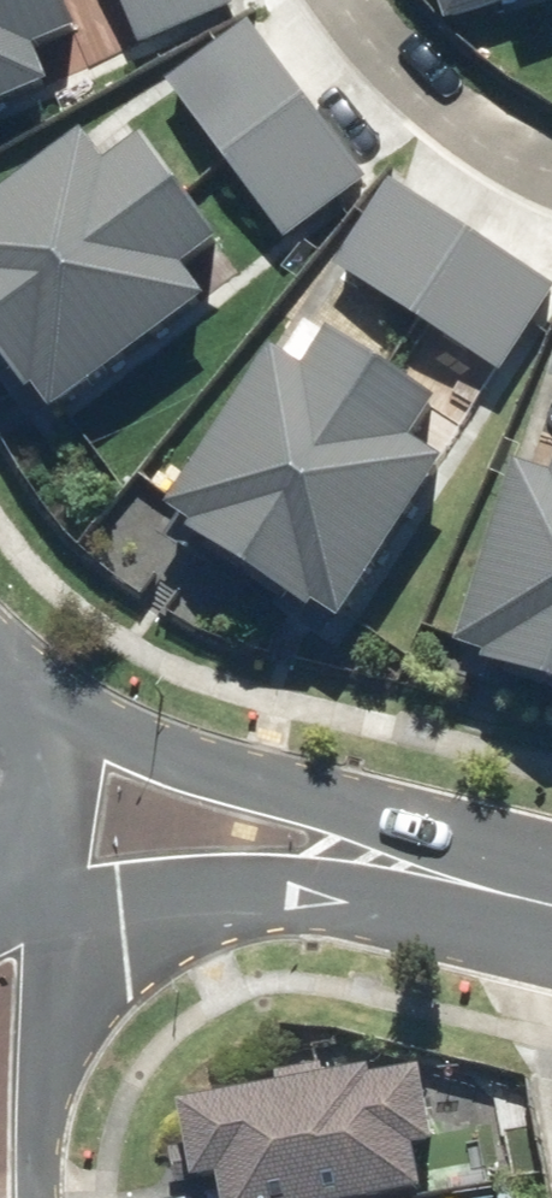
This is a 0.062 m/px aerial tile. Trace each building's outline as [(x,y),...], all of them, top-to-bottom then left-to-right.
[(66,81),(51,47),(97,27),(85,0),(0,0),(0,110),(66,81)] [(150,48),(245,8),(242,0),(130,0),(150,48)] [(524,0),(447,0),(455,24),(524,0)] [(234,161),(296,241),(377,178),(316,98),(257,23),(175,85),(234,161)] [(70,411),(224,297),(202,267),(242,237),(165,135),(125,164),(101,133),(0,208),(0,328),(48,392),(53,389),(70,411)] [(506,375),(551,307),(551,281),(483,234),(401,179),(343,265),(425,320),(506,375)] [(331,605),(357,622),(463,465),(429,442),(456,402),(349,330),(322,370),(291,349),(184,508),(208,525),(204,531),(326,612),(331,605)] [(532,466),(472,648),(498,657),(496,664),(551,682),(551,473),(532,466)] [(190,1094),(204,1174),(229,1170),(234,1197),(357,1197),(435,1185),(427,1139),(446,1136),(433,1060),(381,1069),(379,1061),(331,1069),(330,1059),(275,1069),(277,1079),(190,1094)]
